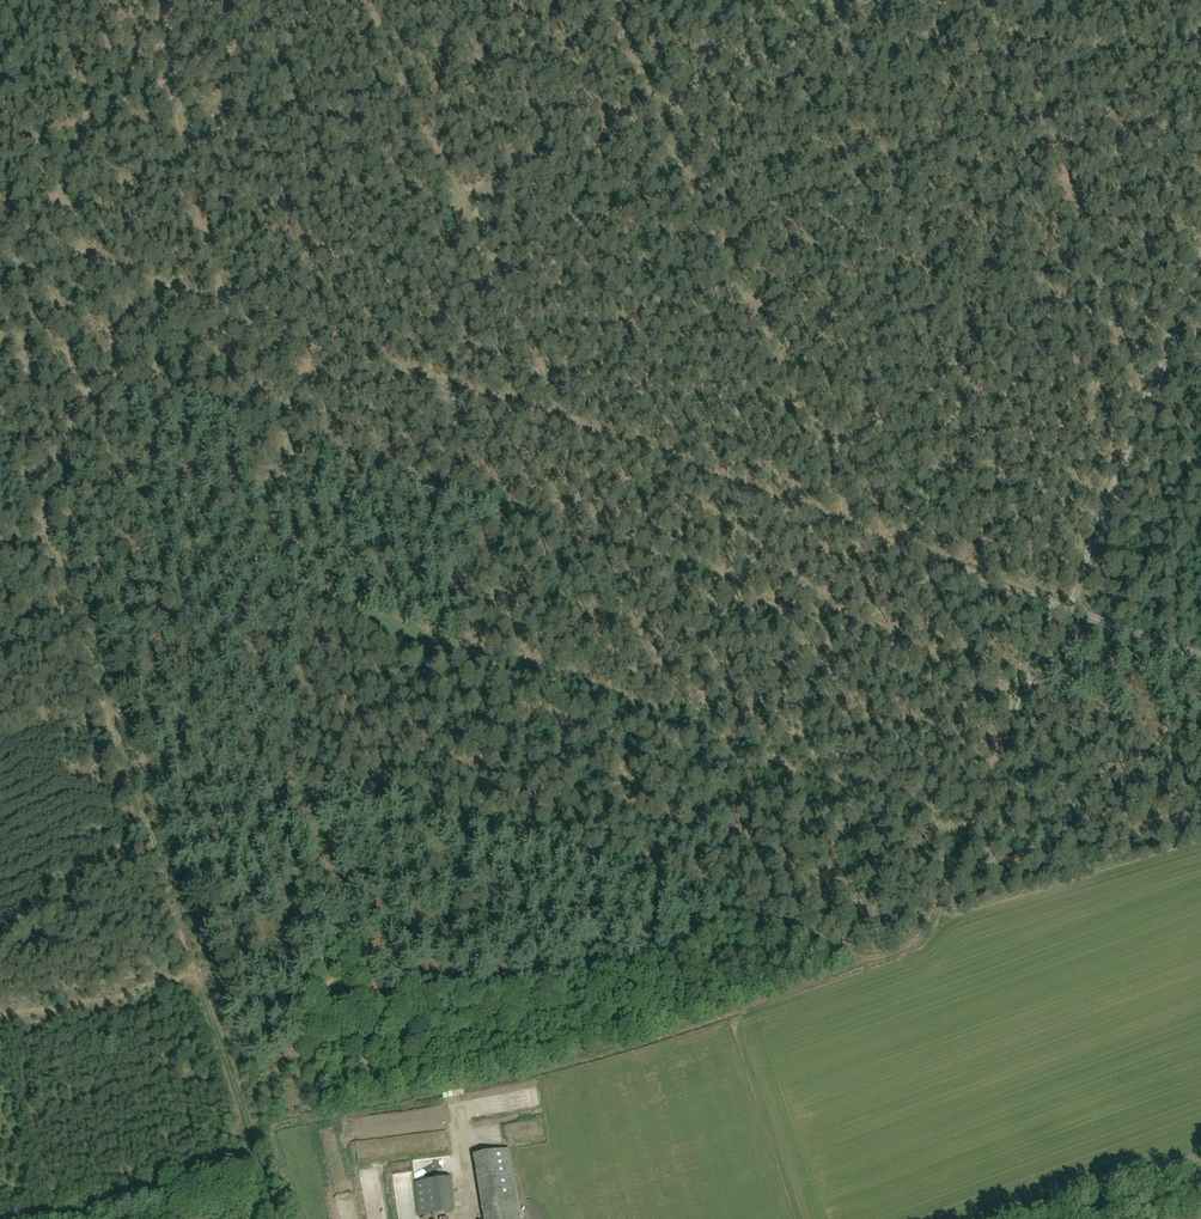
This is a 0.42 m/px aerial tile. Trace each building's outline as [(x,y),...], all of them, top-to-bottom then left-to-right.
[(437,1125),(436,1107),(428,1107),(429,1125),(437,1125)] [(375,1141),(358,1143),(360,1161),(379,1158),(378,1155),(377,1155),(375,1141)] [(514,1176),(509,1149),(476,1155),(487,1218),(521,1218),(514,1176)] [(421,1212),(454,1213),(454,1174),(422,1174),(421,1212)]
